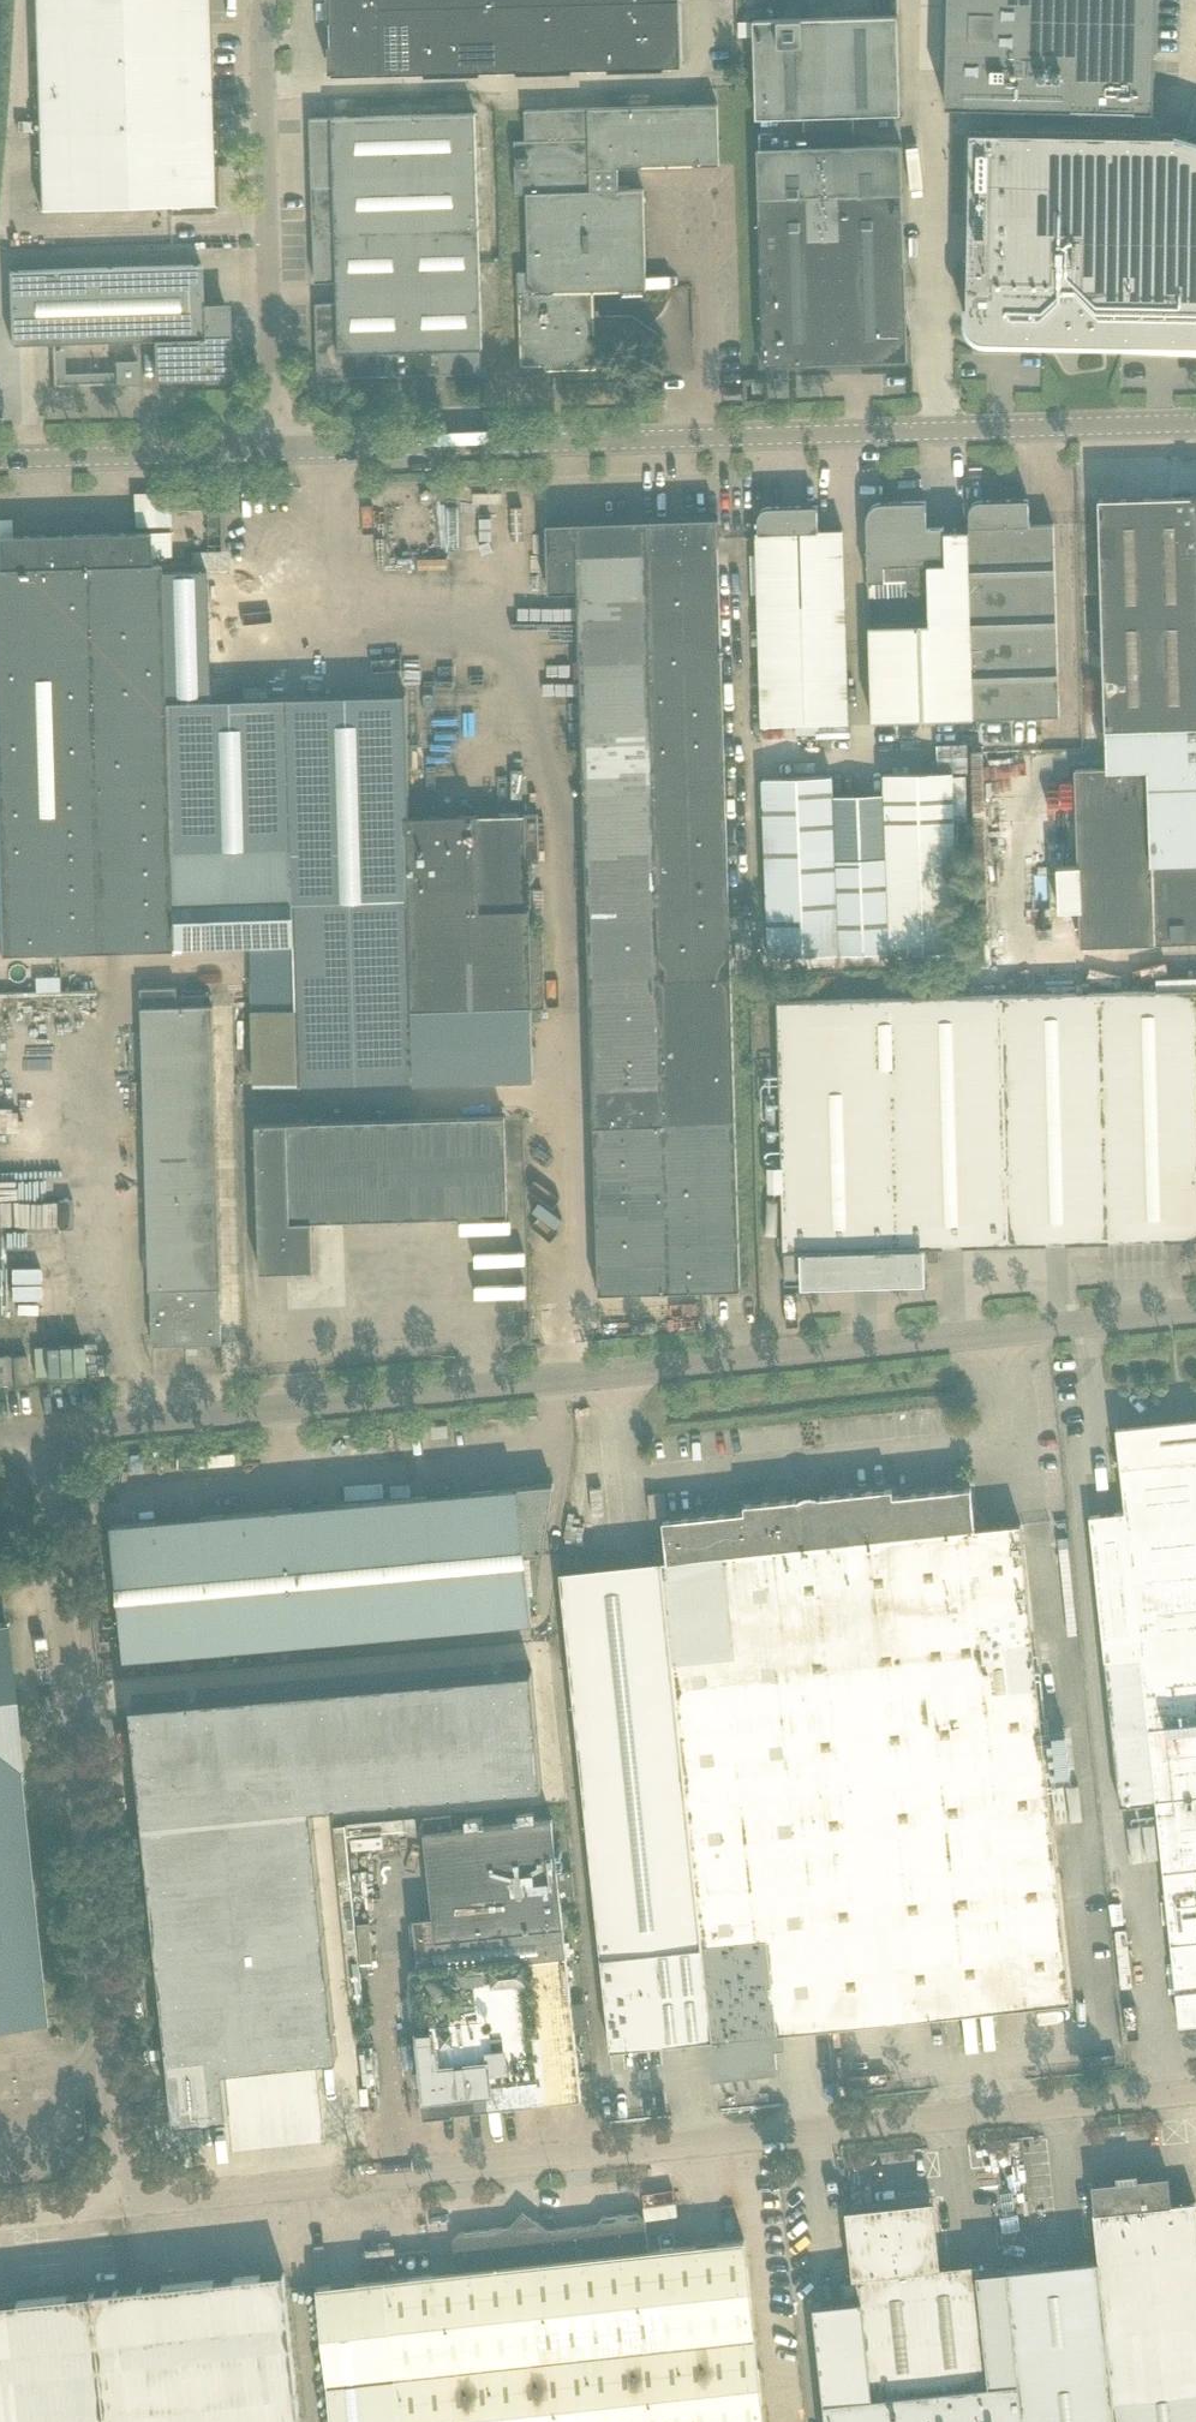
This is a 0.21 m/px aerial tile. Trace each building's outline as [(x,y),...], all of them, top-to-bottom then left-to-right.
[(40,184),(40,208),(169,205),(170,214),(212,212),(218,206),(216,128),(211,128),(207,0),(34,0),(40,184)] [(330,26),(381,25),(380,7),(380,0),(327,0),(327,20),(330,20),(330,26)] [(634,0),(588,1),(590,68),(608,68),(608,70),(636,69),(634,0)] [(634,0),(636,69),(664,69),(664,66),(682,66),(680,0),(640,0),(634,0)] [(944,102),(1154,107),(1156,0),(946,0),(944,102)] [(588,1),(542,3),(544,72),(572,71),(572,69),(590,68),(588,1)] [(542,3),(496,4),(498,71),(516,70),(516,73),(544,72),(542,3)] [(496,4),(450,5),(452,74),(480,74),(480,71),(498,71),(496,4)] [(380,7),(381,25),(382,74),(424,73),(424,75),(452,74),(450,5),(380,7)] [(900,113),(897,15),(753,19),(756,117),(803,116),(854,114),(900,113)] [(381,25),(330,26),(330,44),(328,44),(328,71),(331,71),(331,75),(382,74),(381,25)] [(524,110),(525,140),(514,140),(516,194),(526,193),(528,271),(518,271),(520,366),(596,364),(594,292),(645,291),(642,191),(618,191),(618,167),(719,164),(717,104),(524,110)] [(442,108),(381,110),(381,111),(382,137),(442,135),(442,108)] [(381,110),(320,112),(321,139),(382,137),(381,111),(381,110)] [(1174,133),(969,130),(965,323),(966,326),(967,330),(968,332),(970,335),(972,337),(975,339),(978,340),(981,341),(1053,343),(1073,332),(1102,333),(1104,343),(1195,345),(1195,139),(1174,133)] [(442,135),(382,137),(382,163),(442,161),(443,161),(442,135)] [(321,139),(322,165),(382,163),(382,137),(321,139)] [(907,335),(902,193),(901,193),(900,169),(900,145),(855,146),(804,147),(757,148),(758,173),(758,197),(763,339),(759,339),(759,340),(760,340),(761,358),(763,358),(763,364),(769,364),(769,366),(782,366),(782,363),(840,362),(841,364),(901,362),(901,360),(907,360),(907,353),(910,353),(909,336),(910,336),(910,335),(907,335)] [(442,161),(382,163),(383,189),(443,187),(444,187),(443,161),(442,161)] [(322,165),(322,190),(323,190),(383,189),(382,163),(322,165)] [(443,187),(383,189),(384,215),(444,213),(444,187),(443,187)] [(323,190),(322,190),(323,216),(324,216),(384,215),(383,189),(323,190)] [(444,213),(384,215),(385,241),(445,239),(444,213)] [(324,216),(323,216),(324,242),(385,241),(384,215),(324,216)] [(445,239),(385,241),(385,267),(445,265),(446,265),(445,239)] [(324,242),(325,268),(385,267),(385,241),(324,242)] [(9,271),(11,344),(156,340),(157,377),(227,375),(225,305),(202,306),(201,264),(9,271)] [(445,265),(385,267),(386,292),(446,291),(447,291),(446,265),(445,265)] [(325,268),(325,294),(326,294),(386,292),(385,267),(325,268)] [(446,291),(386,292),(387,318),(417,318),(447,317),(447,291),(446,291)] [(326,294),(325,294),(326,320),(327,320),(355,319),(357,319),(387,318),(386,292),(326,294)] [(447,317),(417,318),(418,361),(449,361),(447,317)] [(387,318),(357,319),(358,362),(358,363),(388,362),(387,318)] [(417,318),(387,318),(388,362),(418,361),(417,318)] [(357,362),(355,319),(327,320),(326,320),(325,320),(327,363),(357,362)] [(136,491),(136,523),(170,523),(170,491),(136,491)] [(1191,494),(1191,495),(1098,498),(1106,770),(1075,771),(1081,948),(1156,945),(1153,862),(1195,861),(1195,494),(1191,494)] [(1058,715),(1054,548),(1053,524),(1029,524),(1028,499),(978,500),(975,501),(972,503),(969,507),(969,509),(969,525),(969,527),(967,527),(972,717),(1058,715)] [(972,717),(967,527),(965,527),(965,532),(944,531),(944,527),(926,528),(926,501),(889,502),(890,509),(887,509),(887,512),(881,512),(880,502),(878,503),(876,503),(875,504),(872,505),(871,506),(869,509),(868,511),(867,512),(866,515),(866,518),(866,520),(866,521),(867,581),(884,580),(884,572),(905,572),(906,591),(928,590),(928,622),(868,624),(871,720),(972,717)] [(847,723),(843,554),(842,530),(818,530),(817,505),(768,507),(765,507),(761,510),(758,514),(758,517),(758,531),(758,533),(757,533),(762,725),(847,723)] [(733,975),(719,543),(718,519),(546,524),(549,592),(576,592),(580,701),(581,740),(571,741),(572,767),(582,767),(586,861),(597,1269),(598,1293),(740,1289),(739,1265),(733,975)] [(294,944),(293,902),(291,842),(167,846),(163,701),(160,587),(159,563),(150,563),(149,557),(170,556),(169,532),(149,532),(0,536),(0,953),(294,944)] [(407,694),(163,701),(167,846),(291,842),(293,902),(294,944),(295,979),(252,980),(253,1038),(247,1038),(248,1070),(254,1069),(254,1085),(414,1080),(414,1082),(519,1079),(533,1078),(531,1007),(542,1006),(541,959),(540,934),(528,934),(526,885),(526,861),(539,861),(538,813),(411,817),(407,694)] [(833,797),(832,777),(762,781),(769,958),(961,951),(954,772),(883,776),(884,794),(833,797)] [(1153,862),(1156,945),(1195,943),(1195,861),(1153,862)] [(776,1001),(783,1227),(783,1235),(779,1236),(779,1243),(783,1243),(784,1251),(785,1283),(921,1279),(920,1247),(927,1247),(928,1261),(938,1261),(938,1247),(1195,1239),(1195,989),(776,1001)] [(142,990),(142,1008),(149,1291),(151,1291),(152,1345),(186,1344),(186,1348),(199,1348),(199,1343),(222,1343),(220,1288),(221,1288),(213,1007),(211,1007),(211,997),(175,998),(174,990),(142,990)] [(255,1125),(260,1271),(313,1270),(312,1222),(507,1216),(504,1118),(255,1125)] [(1089,1516),(1104,1660),(1119,1805),(1155,1801),(1179,2022),(1195,2020),(1195,1419),(1118,1427),(1116,1428),(1125,1512),(1089,1516)] [(110,1524),(123,1659),(531,1622),(525,1555),(543,1553),(553,1484),(516,1487),(516,1488),(110,1524)] [(610,2049),(659,2044),(650,1953),(702,1948),(715,2073),(773,2067),(770,2043),(780,2042),(779,2032),(1070,2001),(1020,1523),(975,1528),(970,1488),(893,1496),(892,1489),(744,1504),(744,1512),(662,1521),(667,1560),(560,1571),(610,2049)] [(45,2017),(18,1767),(21,1767),(5,1622),(0,1622),(0,2025),(45,2020),(45,2017)] [(532,1670),(130,1705),(131,1715),(141,1714),(177,2061),(167,2062),(174,2120),(228,2115),(224,2068),(222,2058),(315,2048),(316,2058),(337,2056),(311,1806),(542,1785),(532,1670)] [(460,1951),(512,1947),(565,1942),(552,1818),(424,1832),(433,1919),(417,1920),(421,1955),(460,1951)] [(581,2097),(565,1942),(512,1947),(528,2103),(581,2097)] [(512,1947),(460,1951),(476,2108),(528,2103),(512,1947)] [(460,1951),(421,1955),(423,1970),(409,1971),(417,2050),(424,2116),(452,2113),(452,2111),(476,2108),(460,1951)] [(1022,2421),(1195,2421),(1195,2206),(1195,2201),(1172,2203),(1168,2176),(1138,2179),(1137,2173),(1116,2175),(1117,2181),(1092,2184),(1095,2211),(1093,2212),(1098,2259),(1006,2269),(1022,2421)] [(826,2421),(1022,2421),(1006,2269),(979,2272),(978,2263),(935,2268),(929,2206),(851,2214),(860,2299),(813,2304),(826,2421)] [(317,2286),(331,2421),(764,2421),(744,2240),(649,2250),(645,2219),(637,2213),(603,2216),(596,2224),(546,2230),(531,2217),(517,2218),(510,2226),(459,2232),(453,2240),(456,2271),(317,2286)] [(284,2272),(0,2302),(0,2421),(300,2421),(284,2272)]
